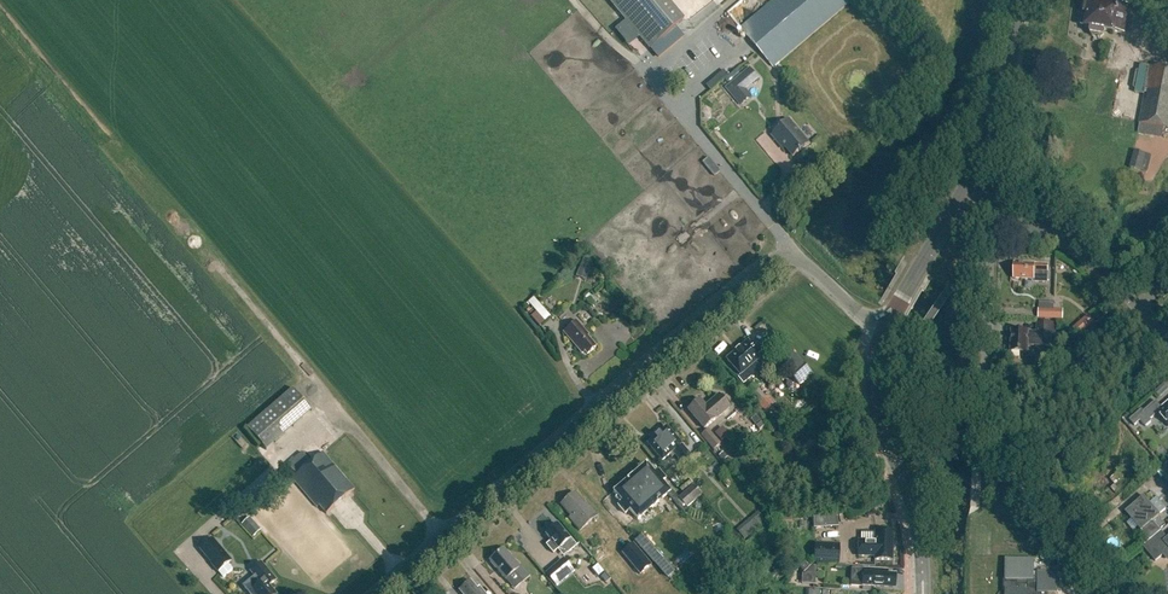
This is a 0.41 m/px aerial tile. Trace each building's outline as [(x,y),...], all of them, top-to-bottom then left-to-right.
[(650,49),(683,21),(666,0),(609,0),(650,49)] [(773,68),(839,12),(829,0),(775,0),(740,29),(773,68)] [(1092,37),(1101,38),(1103,36),(1104,31),(1124,34),(1128,7),(1098,2),(1098,3),(1085,1),(1083,14),(1081,27),(1085,28),(1091,29),(1090,34),(1092,37)] [(1150,67),(1139,124),(1156,127),(1155,132),(1162,133),(1163,128),(1167,129),(1167,71),(1150,67)] [(724,70),(705,84),(710,90),(728,76),(724,70)] [(751,70),(744,75),(728,88),(742,104),(750,97),(744,90),(752,83),(758,78),(751,70)] [(772,136),(780,146),(782,144),(793,157),(809,144),(789,121),(772,136)] [(1128,167),(1146,172),(1151,155),(1133,150),(1128,167)] [(575,278),(585,281),(592,262),(582,259),(575,278)] [(1014,279),(1033,280),(1033,282),(1047,283),(1048,266),(1015,264),(1014,279)] [(547,315),(532,298),(526,304),(541,320),(547,315)] [(1038,319),(1053,319),(1054,310),(1039,309),(1038,319)] [(1087,317),(1073,329),(1079,336),(1093,324),(1087,317)] [(585,352),(587,355),(595,348),(587,338),(588,337),(576,322),(563,333),(582,354),(585,352)] [(1012,332),(1011,352),(1028,353),(1028,346),(1050,347),(1050,338),(1055,338),(1056,324),(1037,324),(1037,333),(1012,332)] [(736,377),(743,384),(752,376),(747,370),(761,358),(761,357),(747,342),(726,360),(739,375),(736,377)] [(787,373),(797,384),(811,372),(801,360),(787,373)] [(765,397),(753,384),(746,390),(758,404),(765,397)] [(247,429),(266,451),(312,411),(293,389),(247,429)] [(703,429),(704,430),(729,408),(719,396),(710,403),(710,404),(705,408),(699,400),(687,410),(703,429)] [(1129,420),(1134,426),(1140,421),(1145,427),(1152,422),(1150,420),(1158,413),(1167,425),(1167,403),(1162,408),(1156,401),(1143,412),(1142,410),(1129,420)] [(728,434),(721,426),(713,433),(721,441),(728,434)] [(647,445),(662,462),(670,455),(672,458),(675,455),(682,464),(691,457),(666,428),(658,436),(659,436),(656,438),(656,437),(647,445)] [(708,429),(700,435),(714,450),(721,444),(708,429)] [(322,453),(311,463),(302,453),(287,466),(296,476),(292,479),(317,508),(319,506),(326,514),(354,490),(322,453)] [(629,511),(637,521),(667,495),(686,516),(690,512),(687,508),(701,496),(694,487),(695,486),(692,483),(682,492),(684,494),(679,499),(672,491),(670,493),(661,483),(666,479),(659,471),(654,475),(647,466),(646,464),(645,466),(633,476),(632,476),(627,481),(614,492),(613,493),(614,494),(622,503),(620,504),(627,512),(629,511)] [(597,516),(587,503),(585,505),(575,493),(560,506),(570,517),(569,519),(580,531),(597,516)] [(1125,513),(1150,541),(1161,531),(1152,521),(1159,515),(1144,497),(1125,513)] [(1151,503),(1162,513),(1167,507),(1156,497),(1151,503)] [(810,515),(811,528),(837,526),(836,513),(810,515)] [(744,539),(765,522),(760,515),(739,533),(744,539)] [(240,525),(251,537),(259,530),(248,517),(240,525)] [(546,546),(553,554),(558,549),(558,550),(562,547),(567,553),(576,546),(570,539),(557,524),(545,534),(551,541),(546,546)] [(875,560),(892,561),(892,532),(875,531),(875,542),(858,542),(858,556),(875,557),(875,560)] [(1155,562),(1167,551),(1167,537),(1167,538),(1161,531),(1150,541),(1143,547),(1155,562)] [(231,561),(212,539),(199,550),(211,564),(211,565),(217,573),(222,579),(232,570),(228,564),(231,561)] [(620,553),(638,575),(650,565),(632,543),(620,553)] [(814,563),(838,564),(839,546),(815,545),(814,563)] [(514,573),(523,583),(530,577),(521,566),(519,567),(504,549),(489,561),(505,580),(514,573)] [(1048,593),(1057,593),(1057,573),(1033,573),(1033,560),(1006,560),(1006,580),(1004,580),(1004,591),(1006,591),(1006,593),(1048,593)] [(564,561),(547,576),(557,587),(573,572),(564,561)] [(808,569),(811,566),(807,561),(798,568),(803,574),(808,570),(808,569)] [(269,587),(276,581),(261,563),(250,572),(256,578),(244,588),(249,593),(275,593),(269,587)] [(862,587),(895,589),(896,574),(887,574),(887,571),(863,569),(862,587)] [(482,592),(480,593),(471,582),(460,591),(462,593),(484,593),(482,592)]
